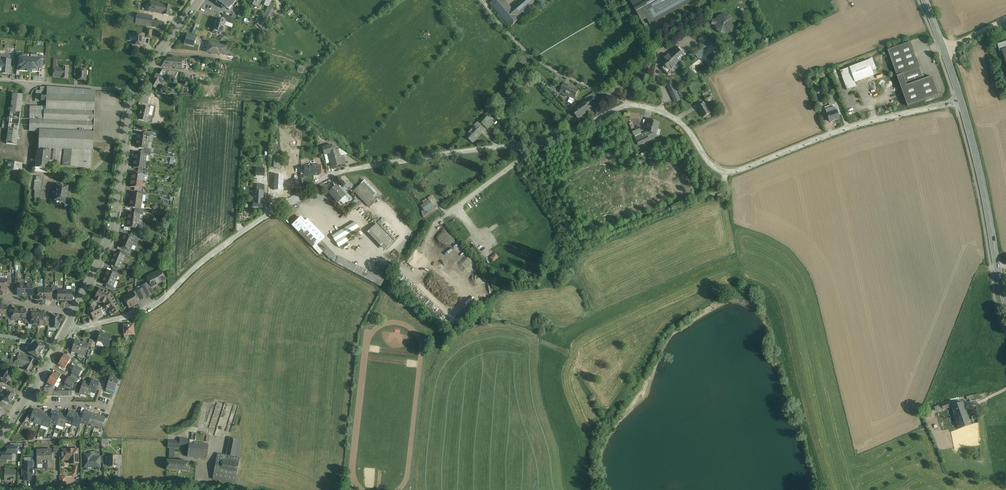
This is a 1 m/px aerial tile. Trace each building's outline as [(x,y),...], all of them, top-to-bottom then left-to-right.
[(221,8),(226,11),(228,13),(228,12),(236,1),(234,0),(226,0),(221,8)] [(252,5),(258,8),(262,0),(255,0),(252,5)] [(504,0),(495,0),(491,4),(510,27),(520,19),(517,16),(511,9),(504,0)] [(518,3),(524,10),(537,0),(521,0),(518,3)] [(630,0),(642,21),(647,18),(649,17),(651,20),(654,19),(652,16),(659,12),(662,18),(669,14),(666,8),(680,0),(631,0),(630,0)] [(666,8),(669,14),(694,0),(680,0),(666,8)] [(166,5),(150,2),(149,7),(148,7),(148,8),(149,8),(148,11),(164,14),(164,15),(168,16),(171,5),(166,4),(166,5)] [(518,3),(511,9),(517,16),(524,10),(518,3)] [(276,9),(271,6),(266,16),(271,20),(276,9)] [(662,18),(659,12),(652,16),(655,22),(662,18)] [(137,14),(129,13),(127,23),(131,23),(131,24),(135,24),(137,14)] [(153,16),(137,14),(135,24),(151,26),(152,21),(153,16)] [(230,17),(224,15),(222,18),(223,19),(223,21),(226,22),(225,22),(233,25),(235,19),(231,18),(231,17),(230,17)] [(728,16),(723,15),(719,17),(716,21),(713,21),(712,24),(715,25),(717,30),(721,33),(725,33),(730,31),(733,28),(733,23),(732,19),(728,16)] [(223,21),(217,19),(213,30),(214,30),(213,32),(216,34),(217,32),(220,33),(221,32),(222,33),(225,22),(226,22),(223,21)] [(261,19),(257,24),(263,30),(265,28),(264,27),(266,25),(261,19)] [(269,27),(266,25),(264,27),(265,28),(263,30),(265,32),(265,31),(268,34),(271,31),(268,28),(269,27)] [(144,35),(134,33),(133,43),(134,45),(136,45),(137,44),(139,44),(139,46),(141,46),(143,45),(143,43),(144,42),(144,40),(143,39),(144,35)] [(897,76),(908,107),(939,96),(932,77),(923,80),(919,69),(920,68),(910,42),(887,50),(897,76)] [(997,44),(999,51),(1002,51),(1005,64),(1005,42),(997,44)] [(226,47),(209,43),(207,52),(219,56),(220,54),(224,55),(226,47)] [(677,47),(671,53),(668,55),(676,64),(679,61),(685,56),(677,47)] [(698,59),(706,52),(702,48),(694,55),(698,59)] [(0,54),(0,71),(0,72),(2,72),(2,74),(10,74),(11,60),(10,60),(10,56),(3,55),(2,54),(0,54)] [(676,64),(668,55),(662,61),(665,65),(662,68),(668,75),(672,71),(670,70),(676,64)] [(40,69),(41,58),(16,58),(16,68),(18,68),(18,71),(38,72),(38,69),(40,69)] [(182,59),(167,58),(161,67),(181,69),(182,65),(186,65),(187,61),(182,61),(182,59)] [(54,59),(47,59),(46,59),(46,62),(46,63),(45,77),(53,77),(54,67),(54,63),(54,60),(54,59)] [(869,60),(849,68),(840,71),(845,85),(855,82),(874,75),(869,60)] [(63,68),(54,67),(53,77),(62,78),(67,78),(68,67),(63,67),(63,68)] [(78,70),(78,75),(77,80),(86,81),(87,71),(78,70)] [(170,71),(162,70),(159,76),(165,80),(166,80),(170,71)] [(159,76),(156,74),(150,86),(156,89),(159,85),(161,86),(165,80),(159,76)] [(530,83),(525,78),(524,79),(521,82),(526,87),(530,83)] [(855,82),(845,85),(847,90),(857,87),(855,82)] [(579,90),(564,83),(560,93),(570,98),(571,96),(575,98),(579,90)] [(46,97),(47,87),(40,86),(40,91),(36,90),(35,101),(41,102),(41,101),(41,96),(46,97)] [(47,87),(46,97),(46,102),(46,106),(46,110),(41,110),(41,107),(30,106),(29,129),(39,130),(38,151),(37,151),(35,168),(35,172),(48,173),(49,166),(62,167),(62,166),(91,169),(97,91),(47,87)] [(679,98),(674,87),(669,90),(674,100),(679,98)] [(709,93),(704,96),(707,101),(712,98),(709,93)] [(23,95),(13,94),(9,122),(9,125),(8,129),(6,144),(17,145),(23,95)] [(149,97),(141,96),(139,103),(148,104),(149,97)] [(590,98),(572,111),(578,119),(592,109),(590,106),(595,102),(592,97),(590,98)] [(705,104),(704,104),(704,103),(700,105),(701,106),(697,108),(698,109),(703,118),(711,113),(710,113),(709,114),(707,110),(708,109),(705,104)] [(150,108),(142,106),(138,120),(147,122),(148,115),(152,115),(154,107),(150,107),(150,108)] [(831,109),(826,111),(827,114),(830,122),(839,118),(837,111),(836,111),(835,107),(831,109)] [(485,114),(465,136),(473,143),(482,134),(478,130),(483,125),(488,129),(494,123),(485,114)] [(659,123),(650,120),(646,131),(648,132),(656,134),(657,129),(659,123)] [(642,134),(635,137),(639,145),(650,141),(648,138),(656,134),(648,132),(643,134),(642,134)] [(144,134),(138,134),(137,141),(148,142),(149,135),(144,134)] [(148,142),(137,141),(136,148),(143,148),(147,149),(148,142)] [(11,146),(10,145),(9,146),(8,146),(7,146),(6,147),(5,148),(5,149),(5,150),(5,151),(5,152),(5,153),(5,154),(6,154),(6,155),(7,155),(7,156),(8,156),(9,156),(10,156),(11,156),(12,156),(13,156),(14,155),(14,154),(15,154),(15,153),(15,152),(16,151),(15,150),(15,149),(15,148),(14,147),(13,146),(12,146),(11,146)] [(331,145),(322,148),(324,155),(329,154),(328,153),(335,151),(334,147),(331,145)] [(335,151),(328,153),(329,154),(332,167),(341,165),(339,156),(338,153),(337,150),(335,151)] [(142,154),(135,153),(134,160),(145,162),(146,155),(142,154)] [(280,159),(274,158),(274,162),(274,167),(283,168),(283,162),(280,162),(280,159)] [(145,162),(134,160),(133,167),(139,168),(144,169),(145,162)] [(22,164),(7,162),(6,170),(21,171),(22,164)] [(308,165),(301,165),(301,175),(304,175),(304,167),(313,167),(313,165),(313,164),(310,164),(308,165)] [(313,165),(313,167),(304,167),(304,175),(319,175),(320,175),(320,172),(319,172),(319,165),(313,165)] [(137,174),(132,173),(131,180),(142,182),(143,175),(137,174)] [(283,175),(274,175),(273,190),(282,191),(283,175)] [(263,178),(255,178),(254,190),(264,191),(265,184),(263,178)] [(142,182),(131,180),(131,187),(134,188),(141,189),(141,188),(142,182)] [(35,181),(34,191),(35,191),(41,191),(42,182),(36,181),(35,181)] [(377,193),(364,181),(361,184),(362,185),(373,197),(377,193)] [(339,190),(335,185),(328,192),(338,203),(340,201),(345,196),(339,190)] [(352,194),(344,185),(339,190),(345,196),(340,201),(342,203),(343,204),(351,197),(350,196),(352,194)] [(373,197),(362,185),(354,192),(369,207),(376,200),(373,197)] [(68,187),(57,186),(55,201),(66,202),(68,187)] [(264,191),(254,190),(253,203),(252,207),(263,208),(263,203),(264,191)] [(137,194),(132,193),(131,200),(141,202),(142,195),(137,194)] [(141,202),(131,200),(130,207),(135,208),(140,209),(140,208),(141,202)] [(429,200),(421,206),(424,211),(427,214),(435,208),(429,200)] [(134,214),(129,213),(128,220),(139,222),(140,215),(134,214)] [(300,217),(292,226),(296,230),(304,222),(300,217)] [(325,237),(307,219),(304,222),(296,230),(314,248),(321,241),(325,237)] [(139,222),(128,220),(127,227),(132,228),(138,229),(139,222)] [(355,222),(343,229),(347,235),(349,233),(351,236),(360,231),(355,222)] [(394,242),(376,224),(369,231),(386,249),(394,242)] [(343,229),(332,236),(339,247),(348,242),(344,236),(347,235),(343,229)] [(130,236),(125,234),(122,241),(132,245),(133,242),(137,244),(138,240),(130,236)] [(132,245),(122,241),(119,247),(126,250),(130,251),(132,245)] [(321,241),(314,248),(320,254),(327,247),(321,241)] [(334,255),(328,248),(324,253),(330,259),(334,255)] [(119,253),(115,252),(113,258),(122,262),(125,256),(119,253)] [(498,253),(492,257),(495,261),(501,257),(498,253)] [(349,262),(338,256),(335,263),(345,268),(349,262)] [(122,262),(113,258),(110,265),(114,266),(119,269),(119,268),(122,262)] [(378,277),(349,262),(345,268),(381,286),(386,276),(380,272),(378,277)] [(112,272),(108,270),(105,277),(115,281),(118,275),(112,272)] [(161,270),(147,278),(149,282),(152,287),(165,279),(161,270)] [(115,281),(105,277),(102,283),(107,285),(112,288),(112,287),(115,281)] [(147,283),(141,287),(142,289),(147,297),(153,293),(150,288),(147,283)] [(105,291),(100,289),(94,300),(100,303),(101,302),(104,304),(105,304),(114,299),(111,294),(105,291)] [(142,289),(136,292),(140,299),(140,300),(147,297),(142,289)] [(133,292),(123,298),(129,308),(139,303),(137,300),(133,292)] [(114,299),(105,304),(108,310),(110,308),(117,305),(114,299)] [(104,304),(101,302),(100,303),(94,300),(92,305),(100,309),(102,313),(108,310),(105,304),(104,304)] [(100,309),(92,305),(89,310),(93,318),(102,313),(100,309)] [(117,305),(110,308),(113,314),(120,310),(117,305)] [(56,316),(52,316),(52,319),(51,327),(53,327),(54,328),(57,328),(59,325),(59,323),(60,323),(61,321),(60,319),(60,317),(56,317),(56,316)] [(130,325),(127,325),(123,325),(124,331),(123,331),(124,335),(130,335),(134,335),(133,325),(130,325)] [(111,336),(100,333),(97,343),(98,341),(104,343),(104,345),(108,346),(111,336)] [(19,337),(2,335),(1,335),(0,334),(0,337),(20,340),(19,343),(30,345),(31,345),(28,349),(31,350),(36,342),(31,339),(19,337)] [(75,340),(71,351),(78,354),(82,342),(75,340)] [(31,350),(29,353),(38,358),(45,347),(36,342),(31,350)] [(82,342),(78,354),(85,356),(88,346),(89,344),(88,344),(82,342)] [(66,356),(64,354),(61,359),(68,363),(71,358),(66,356)] [(29,359),(18,356),(14,365),(25,368),(24,369),(29,372),(35,360),(30,359),(29,359)] [(68,363),(61,359),(58,364),(60,366),(64,368),(65,368),(68,363)] [(82,370),(75,366),(72,372),(74,373),(71,378),(75,381),(76,378),(78,376),(82,370)] [(3,369),(0,374),(0,380),(6,384),(9,380),(8,380),(11,374),(12,375),(3,369)] [(55,374),(53,373),(50,378),(57,382),(60,377),(59,376),(55,374)] [(71,378),(68,377),(65,383),(72,387),(75,381),(71,378)] [(118,379),(110,377),(106,388),(114,391),(115,388),(118,379)] [(57,382),(50,378),(47,383),(54,387),(57,382)] [(99,382),(92,380),(90,384),(88,391),(95,393),(97,389),(99,383),(99,382)] [(90,384),(83,381),(80,393),(87,395),(88,391),(90,384)] [(0,392),(2,393),(5,392),(5,393),(2,398),(10,403),(16,394),(15,394),(0,388),(0,392)] [(963,403),(951,407),(960,429),(971,425),(963,403)] [(45,414),(34,410),(32,417),(30,421),(41,425),(45,414)] [(61,414),(54,411),(52,416),(50,423),(57,425),(61,414)] [(76,413),(69,411),(67,416),(65,423),(72,425),(76,413)] [(91,413),(84,411),(83,416),(81,422),(87,425),(91,413)] [(83,416),(76,413),(72,425),(79,427),(81,422),(83,416)] [(98,416),(91,413),(87,425),(94,427),(98,416)] [(52,416),(45,414),(41,425),(48,427),(50,423),(52,416)] [(67,416),(61,414),(57,425),(64,427),(65,423),(67,416)] [(32,417),(27,416),(23,422),(29,424),(30,421),(32,417)] [(105,418),(98,416),(94,427),(101,429),(102,427),(104,421),(105,418)] [(209,434),(193,432),(193,439),(208,441),(209,434)] [(237,440),(229,438),(226,455),(234,457),(237,440)] [(175,440),(169,439),(170,447),(181,447),(181,441),(175,440)] [(194,442),(189,441),(187,456),(206,458),(208,444),(194,442)] [(78,449),(62,450),(62,460),(70,460),(70,464),(78,463),(78,449)] [(51,450),(44,450),(44,451),(37,452),(37,463),(45,462),(45,469),(52,469),(51,450)] [(226,455),(218,454),(216,462),(221,463),(222,459),(239,462),(240,458),(238,458),(234,457),(226,455)] [(99,457),(92,458),(92,457),(91,457),(91,455),(84,455),(84,467),(100,467),(100,463),(99,457)] [(115,455),(110,455),(110,457),(109,457),(106,457),(106,463),(109,463),(109,466),(110,466),(110,467),(113,467),(113,466),(117,466),(117,457),(115,457),(115,455)] [(188,460),(167,459),(166,469),(187,470),(187,464),(189,464),(189,462),(188,462),(188,460)] [(239,462),(222,459),(221,463),(220,472),(236,475),(239,462)] [(30,463),(24,463),(25,470),(21,470),(22,475),(24,475),(24,481),(32,481),(31,467),(31,463),(30,463)] [(9,469),(5,469),(5,481),(15,481),(15,471),(9,471),(9,469)] [(220,472),(214,471),(213,479),(235,483),(236,475),(220,472)]
